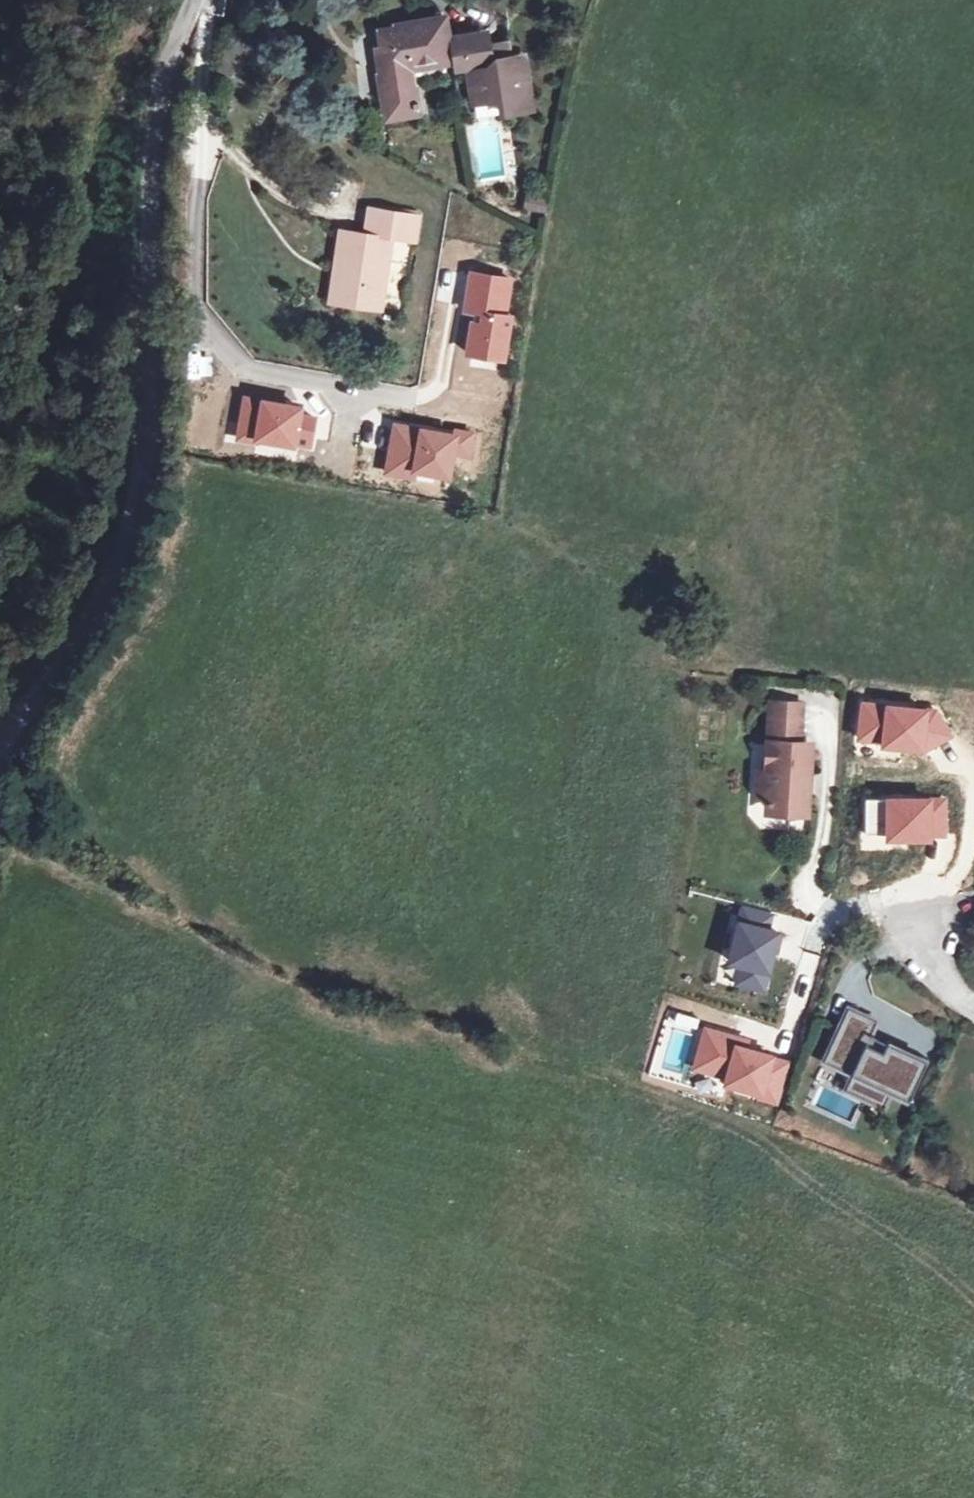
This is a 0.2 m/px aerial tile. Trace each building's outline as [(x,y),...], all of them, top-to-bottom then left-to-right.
[(450,62),(447,45),(444,45),(440,22),(393,32),(394,34),(378,37),(382,53),(376,54),(382,86),(380,87),(388,124),(419,118),(418,113),(420,113),(418,107),(416,107),(414,92),(410,93),(406,74),(451,65),(450,62)] [(447,45),(450,62),(455,61),(457,70),(468,68),(475,105),(501,99),(504,115),(531,109),(521,57),(510,60),(507,45),(486,49),(484,38),(447,45)] [(340,230),(335,267),(347,268),(343,301),(379,305),(388,237),(385,237),(386,233),(413,237),(416,214),(366,208),(363,233),(340,230)] [(347,268),(335,267),(331,299),(343,301),(347,268)] [(469,319),(464,352),(504,359),(510,326),(512,316),(485,311),(486,307),(507,311),(513,277),(469,270),(463,303),(462,309),(481,312),(479,321),(469,319)] [(301,404),(241,395),(234,441),(310,452),(315,417),(300,415),(301,404)] [(420,425),(420,426),(394,421),(385,466),(412,471),(412,470),(452,477),(456,458),(473,460),(477,432),(455,429),(454,431),(420,425)] [(775,704),(773,719),(806,721),(807,706),(775,704)] [(806,721),(773,719),(769,774),(760,774),(759,794),(770,808),(790,810),(797,818),(809,819),(811,796),(805,789),(806,780),(812,780),(814,752),(809,747),(804,746),(806,721)] [(848,998),(840,1013),(869,1027),(876,1013),(848,998)] [(869,1027),(840,1013),(822,1051),(849,1064),(867,1073),(859,1089),(880,1099),(886,1086),(887,1084),(906,1093),(926,1053),(887,1035),(883,1044),(865,1036),(869,1027)] [(887,1035),(869,1027),(865,1036),(883,1044),(887,1035)] [(888,1033),(887,1035),(926,1053),(927,1052),(888,1033)] [(867,1073),(849,1064),(841,1080),(859,1089),(867,1073)] [(887,1084),(886,1086),(905,1095),(906,1093),(887,1084)]
